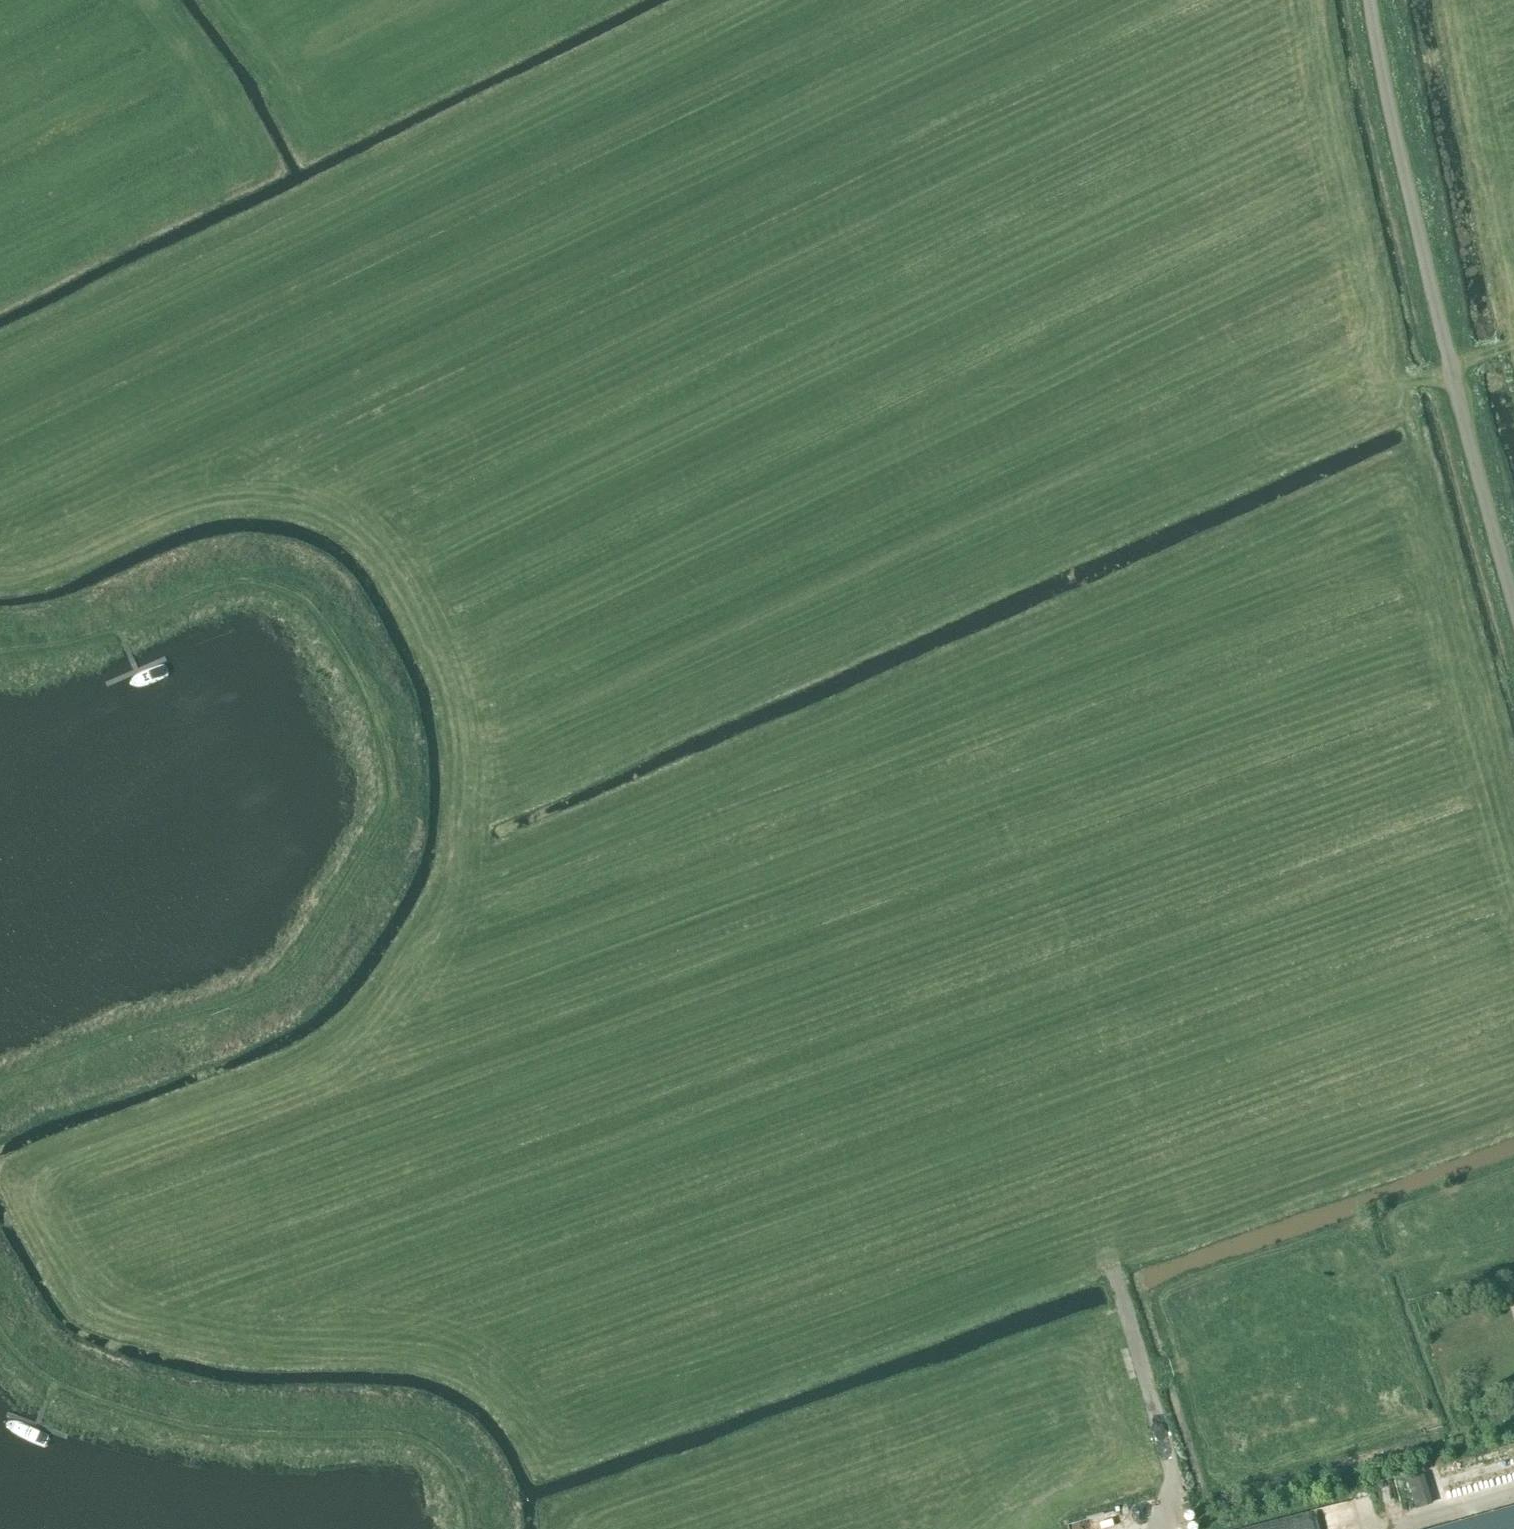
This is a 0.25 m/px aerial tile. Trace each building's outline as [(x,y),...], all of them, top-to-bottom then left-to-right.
[(1407,1478),(1417,1508),(1434,1503),(1424,1473),(1407,1478)] [(1348,1504),(1238,1528),(1353,1528),(1348,1504)] [(1436,1528),(1513,1528),(1513,1507),(1436,1528)]
